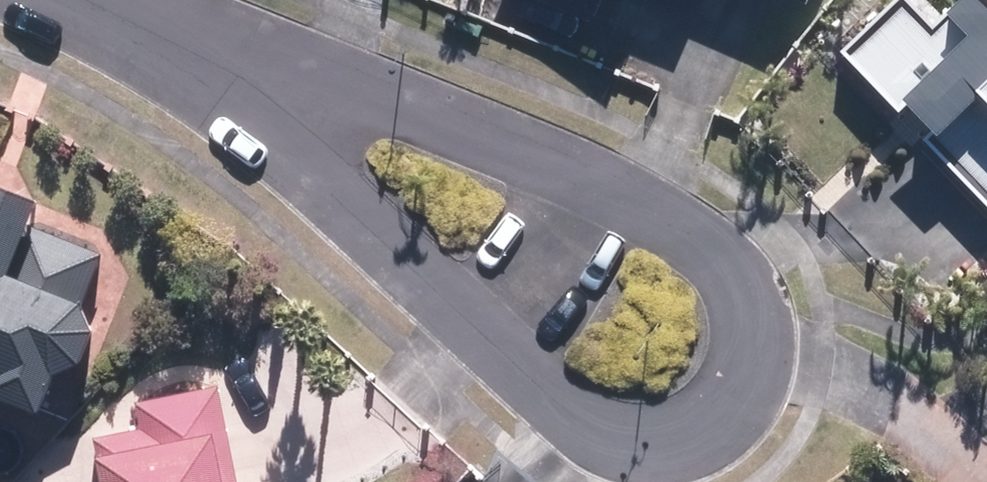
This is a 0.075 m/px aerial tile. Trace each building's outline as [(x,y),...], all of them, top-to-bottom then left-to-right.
[(586,33),(599,0),(501,0),(586,33)] [(986,218),(986,0),(949,0),(951,2),(921,31),(893,1),(834,56),(986,218)] [(20,427),(37,384),(64,373),(76,342),(63,315),(85,258),(15,231),(21,214),(0,206),(0,419),(20,427)] [(208,393),(127,411),(133,434),(85,445),(89,464),(80,467),(83,481),(228,481),(208,393)]
